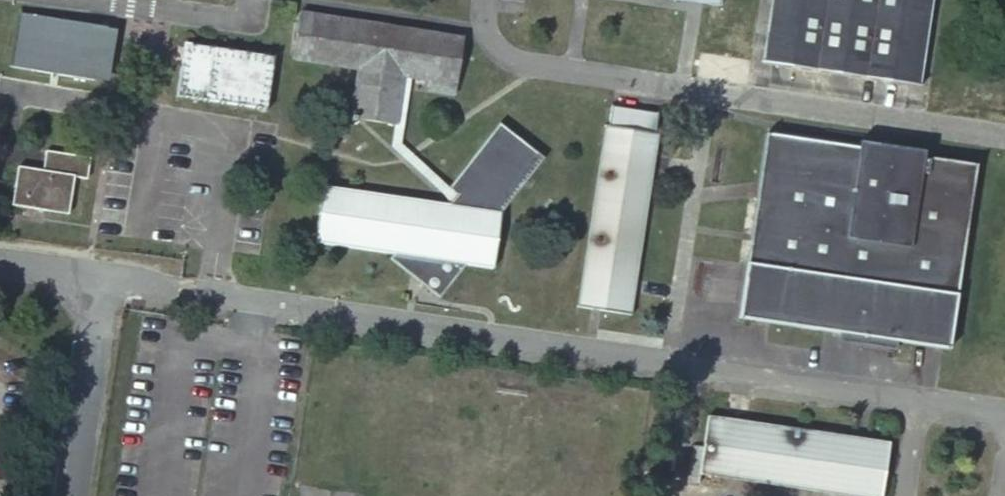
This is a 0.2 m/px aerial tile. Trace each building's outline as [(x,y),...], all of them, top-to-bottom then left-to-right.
[(760,62),(919,85),(931,0),(770,0),(760,62)] [(347,120),(395,127),(402,79),(411,80),(432,84),(431,93),(453,96),(461,39),(300,15),(291,72),(359,83),(356,100),(350,98),(347,120)] [(97,38),(27,27),(18,81),(89,92),(97,38)] [(275,68),(191,54),(190,57),(184,56),(176,110),(266,125),(275,68)] [(402,79),(395,127),(393,136),(447,202),(453,195),(446,189),(402,134),(411,80),(402,79)] [(651,111),(609,105),(586,269),(628,275),(651,111)] [(324,183),(315,241),(397,253),(393,258),(421,280),(424,276),(432,281),(428,286),(442,297),(469,264),(494,268),(502,210),(546,157),(502,123),(446,189),(453,195),(447,202),(324,183)] [(859,148),(766,134),(742,319),(842,334),(866,337),(865,346),(899,351),(900,342),(950,350),(977,165),(924,157),(925,151),(892,146),(891,153),(859,148)] [(891,153),(892,146),(860,141),(859,148),(891,153)] [(87,156),(44,150),(41,170),(16,166),(11,204),(67,212),(73,176),(84,178),(87,156)] [(866,337),(842,334),(841,342),(865,346),(866,337)] [(707,418),(698,477),(828,495),(880,495),(888,444),(707,418)]
